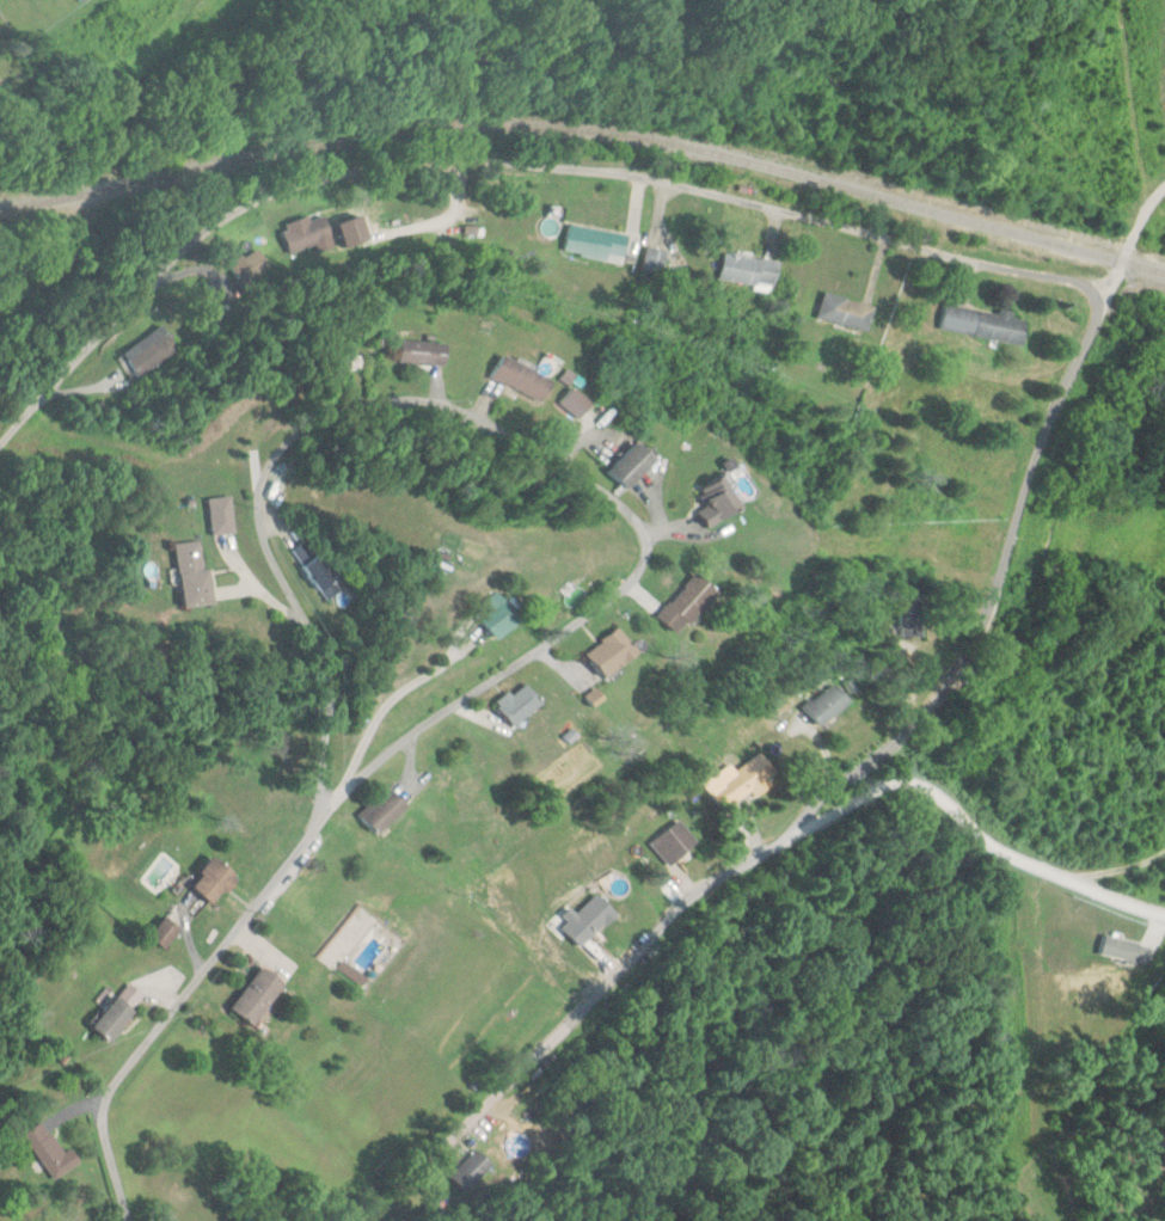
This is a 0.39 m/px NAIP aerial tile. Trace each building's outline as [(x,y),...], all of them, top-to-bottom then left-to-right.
[(289,254),(333,239),(325,216),(281,231),(289,254)] [(623,263),(628,234),(570,223),(565,252),(623,263)] [(232,261),(241,282),(270,270),(261,249),(232,261)] [(779,261),(724,251),(719,279),(774,289),(779,261)] [(869,330),(876,304),(824,292),(818,318),(869,330)] [(1024,344),(1029,318),(946,302),(941,329),(1024,344)] [(180,350),(165,326),(115,357),(130,382),(180,350)] [(447,342),(401,340),(401,363),(447,364),(447,342)] [(490,378),(543,403),(554,380),(501,355),(490,378)] [(629,489),(657,460),(638,441),(610,470),(629,489)] [(696,506),(712,529),(744,507),(723,477),(699,494),(704,500),(696,506)] [(347,589),(311,539),(293,552),(330,601),(347,589)] [(183,608),(212,605),(204,541),(175,544),(183,608)] [(657,617),(678,636),(719,593),(698,573),(657,617)] [(499,641),(525,620),(502,591),(486,604),(493,612),(483,621),(499,641)] [(902,596),(902,638),(924,638),(924,596),(902,596)] [(586,654),(605,678),(638,653),(619,629),(586,654)] [(544,704),(526,682),(497,705),(515,727),(544,704)] [(852,703),(836,683),(807,707),(823,727),(852,703)] [(731,764),(706,785),(731,816),(780,775),(762,753),(738,772),(731,764)] [(408,807),(389,788),(360,816),(380,835),(408,807)] [(700,843),(681,820),(652,843),(671,866),(700,843)] [(241,879),(214,857),(191,887),(218,908),(241,879)] [(578,912),(573,907),(558,921),(583,946),(618,912),(598,893),(578,912)] [(166,947),(180,930),(166,920),(153,937),(166,947)] [(285,982),(263,965),(230,1008),(252,1025),(285,982)] [(137,1014),(121,996),(92,1024),(109,1041),(137,1014)] [(66,1152),(46,1120),(26,1133),(56,1179),(82,1162),(73,1148),(66,1152)] [(448,1176),(466,1194),(493,1167),(475,1149),(448,1176)]
